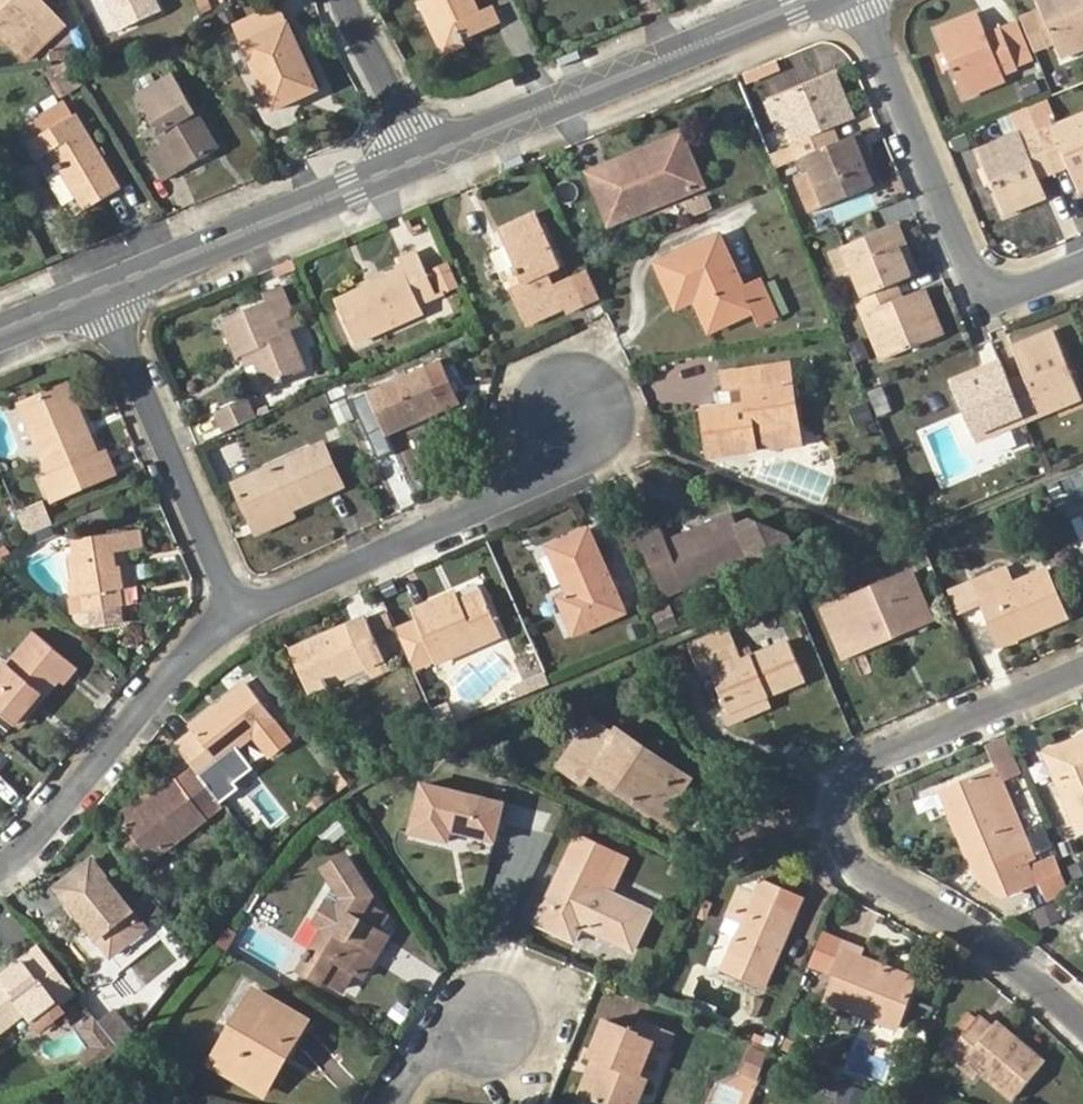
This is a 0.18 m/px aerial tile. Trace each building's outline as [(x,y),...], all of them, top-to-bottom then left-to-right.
[(31,61),(65,28),(39,0),(30,0),(0,0),(0,28),(31,61)] [(121,30),(160,11),(155,0),(107,0),(121,30)] [(422,1),(442,46),(458,39),(460,41),(463,40),(494,26),(488,10),(480,14),(474,0),(425,0),(422,1)] [(1043,11),(1022,19),(1039,60),(1060,52),(1082,42),(1082,0),(1039,0),(1043,11)] [(240,26),(263,79),(274,103),(316,85),(291,25),(286,28),(278,11),(240,26)] [(938,31),(963,93),(987,83),(990,88),(1006,81),(1004,76),(1018,69),(1007,38),(992,44),(988,34),(980,14),(938,31)] [(1020,23),(1003,29),(1007,38),(1018,69),(1036,63),(1020,23)] [(1003,29),(988,34),(992,44),(1007,38),(1003,29)] [(458,39),(442,46),(445,53),(465,45),(463,40),(460,41),(458,39)] [(1060,52),(1062,58),(1082,50),(1082,42),(1060,52)] [(776,60),(744,74),(747,82),(780,69),(776,60)] [(785,164),(800,158),(803,157),(807,155),(832,145),(825,129),(836,126),(854,118),(835,73),(782,95),(793,124),(788,127),(795,145),(779,151),(785,164)] [(191,113),(195,110),(175,76),(138,98),(166,143),(150,152),(167,180),(218,149),(200,117),(195,120),(191,113)] [(274,103),(263,79),(256,82),(269,111),(319,90),(316,85),(274,103)] [(987,83),(963,93),(965,98),(990,88),(987,83)] [(782,95),(767,101),(779,130),(788,127),(793,124),(782,95)] [(1053,165),(1067,159),(1070,168),(1080,191),(1082,190),(1082,115),(1055,127),(1044,99),(1029,106),(1029,107),(1053,165)] [(51,152),(86,210),(121,188),(76,115),(72,118),(63,103),(26,125),(35,139),(29,142),(39,159),(51,152)] [(1053,165),(1029,107),(1014,113),(1022,133),(981,150),(1004,208),(1023,200),(1026,207),(1048,198),(1042,180),(1037,170),(1053,165)] [(200,117),(195,110),(191,113),(195,120),(200,117)] [(832,145),(843,141),(836,126),(825,129),(832,145)] [(868,152),(860,133),(843,141),(832,145),(807,155),(817,173),(811,176),(810,173),(800,176),(813,211),(874,187),(861,155),(868,152)] [(682,136),(645,151),(650,160),(686,145),(682,136)] [(650,160),(645,151),(590,175),(610,224),(704,186),(686,145),(650,160)] [(779,151),(770,155),(776,168),(785,164),(779,151)] [(881,184),(868,152),(861,155),(874,187),(881,184)] [(807,155),(803,157),(810,173),(811,176),(817,173),(807,155)] [(1053,165),(1057,174),(1070,168),(1067,159),(1053,165)] [(1042,180),(1057,174),(1053,165),(1037,170),(1042,180)] [(1023,200),(1004,208),(1007,215),(1026,207),(1023,200)] [(500,230),(507,245),(545,228),(538,214),(500,230)] [(906,259),(912,256),(899,225),(892,228),(906,259)] [(512,270),(515,276),(516,277),(521,276),(525,283),(513,288),(511,289),(527,326),(566,308),(569,313),(587,305),(575,278),(556,286),(550,272),(562,267),(545,228),(507,245),(517,268),(512,270)] [(901,283),(920,275),(912,256),(906,259),(892,228),(845,246),(866,296),(892,286),(901,283)] [(658,263),(674,298),(692,291),(696,298),(709,330),(752,313),(758,323),(775,316),(760,283),(745,288),(722,237),(658,263)] [(837,249),(858,300),(866,296),(845,246),(837,249)] [(366,295),(342,306),(357,341),(425,312),(421,302),(438,294),(420,254),(404,260),(408,270),(364,290),(366,295)] [(448,263),(433,270),(444,292),(458,285),(448,263)] [(516,277),(515,276),(508,280),(513,288),(525,283),(521,276),(516,277)] [(907,297),(901,283),(892,286),(897,300),(907,297)] [(267,292),(271,301),(279,320),(295,313),(283,285),(267,292)] [(866,296),(858,300),(871,331),(878,328),(890,357),(943,336),(924,290),(907,297),(897,300),(892,286),(866,296)] [(339,300),(342,306),(366,295),(364,290),(339,300)] [(692,291),(674,298),(678,306),(696,298),(692,291)] [(279,320),(271,301),(226,320),(242,357),(246,355),(255,351),(259,361),(270,385),(308,369),(291,326),(284,329),(279,320)] [(878,328),(871,331),(884,360),(890,357),(878,328)] [(1024,415),(1026,421),(1056,409),(1053,402),(1078,392),(1054,332),(1014,348),(1025,374),(1029,384),(1013,389),(1024,415)] [(255,351),(246,355),(250,365),(259,361),(255,351)] [(427,367),(446,408),(461,402),(442,360),(427,367)] [(954,389),(974,436),(1024,415),(1013,389),(1010,380),(1002,361),(985,369),(987,375),(954,389)] [(723,408),(703,410),(711,455),(756,449),(753,433),(761,432),(763,441),(773,447),(800,443),(789,366),(726,374),(728,390),(729,391),(745,389),(748,404),(723,408)] [(354,398),(372,441),(446,408),(427,367),(354,398)] [(987,375),(985,369),(952,383),(954,389),(987,375)] [(1025,374),(1010,380),(1013,389),(1029,384),(1025,374)] [(23,405),(52,475),(47,477),(55,497),(115,473),(107,452),(97,456),(67,385),(23,405)] [(728,390),(720,391),(723,408),(748,404),(745,389),(729,391),(728,390)] [(1053,402),(1056,409),(1081,399),(1078,392),(1053,402)] [(247,400),(219,413),(227,431),(255,419),(247,400)] [(977,441),(1026,421),(1024,415),(974,436),(977,441)] [(237,481),(253,519),(288,504),(290,509),(343,485),(325,445),(237,481)] [(39,499),(13,510),(25,538),(51,527),(39,499)] [(288,504),(253,519),(259,531),(294,517),(290,509),(288,504)] [(751,559),(755,567),(795,550),(790,536),(752,521),(739,527),(733,514),(666,542),(660,527),(640,535),(666,595),(751,559)] [(141,528),(130,530),(134,550),(144,548),(141,528)] [(550,547),(569,594),(560,598),(576,634),(625,612),(590,529),(550,547)] [(72,553),(76,581),(81,580),(83,595),(86,612),(123,605),(121,590),(125,589),(123,566),(118,566),(117,553),(124,552),(134,550),(130,530),(74,539),(77,552),(72,553)] [(118,566),(123,566),(127,565),(124,552),(117,553),(118,566)] [(1035,625),(1037,629),(1067,617),(1048,572),(1014,585),(1008,569),(978,582),(986,602),(1003,643),(1028,633),(1026,628),(1035,625)] [(827,610),(839,638),(852,633),(859,650),(909,630),(907,623),(931,613),(915,574),(827,610)] [(81,580),(76,581),(71,581),(73,596),(83,595),(81,580)] [(978,582),(953,592),(963,612),(986,602),(978,582)] [(453,605),(448,596),(415,611),(438,663),(503,634),(484,591),(462,601),(453,605)] [(458,592),(448,596),(453,605),(462,601),(458,592)] [(666,600),(652,606),(655,613),(669,607),(666,600)] [(655,613),(662,630),(676,624),(669,607),(655,613)] [(382,647),(402,639),(390,610),(369,619),(382,647)] [(934,620),(931,613),(907,623),(909,630),(934,620)] [(329,641),(327,638),(293,652),(310,692),(325,685),(328,690),(334,687),(331,682),(367,667),(371,677),(391,667),(382,647),(369,619),(333,634),(335,639),(329,641)] [(1028,633),(1037,629),(1035,625),(1026,628),(1028,633)] [(46,696),(62,677),(65,679),(77,664),(37,633),(12,664),(9,662),(0,673),(0,708),(16,722),(41,691),(46,696)] [(852,633),(839,638),(846,655),(859,650),(852,633)] [(744,661),(740,653),(737,646),(697,663),(705,680),(716,676),(725,698),(721,700),(723,706),(727,704),(730,712),(769,695),(808,679),(792,642),(754,658),(744,661)] [(750,649),(740,653),(744,661),(754,658),(750,649)] [(195,769),(212,790),(230,776),(218,761),(259,729),(266,738),(261,741),(270,752),(290,736),(249,683),(192,728),(196,733),(178,747),(195,769)] [(21,727),(46,696),(41,691),(16,722),(21,727)] [(769,695),(730,712),(725,714),(730,725),(774,707),(769,695)] [(635,748),(639,742),(620,729),(617,735),(596,721),(566,766),(586,780),(593,770),(653,809),(675,777),(635,748)] [(1048,755),(1080,829),(1082,828),(1082,741),(1048,755)] [(680,770),(639,742),(635,748),(675,777),(653,809),(665,818),(693,778),(680,770)] [(992,793),(1006,787),(999,768),(943,791),(971,857),(974,856),(984,877),(1034,856),(1025,834),(1011,840),(992,793)] [(152,860),(224,806),(212,790),(195,769),(124,823),(152,860)] [(423,783),(411,832),(449,841),(451,830),(495,840),(505,804),(423,783)] [(1025,834),(1006,787),(992,793),(1011,840),(1025,834)] [(537,921),(575,939),(582,925),(633,949),(651,911),(611,891),(628,856),(579,833),(537,921)] [(318,920),(328,926),(332,928),(328,936),(323,933),(314,949),(311,947),(305,957),(309,959),(303,968),(322,980),(325,975),(343,986),(354,969),(364,974),(374,958),(364,951),(368,946),(378,952),(389,932),(379,926),(386,914),(369,903),(373,895),(347,855),(328,868),(345,895),(349,901),(342,911),(338,908),(329,902),(318,920)] [(57,887),(112,954),(146,926),(93,860),(57,887)] [(1054,861),(1036,868),(1048,896),(1065,889),(1054,861)] [(345,895),(338,908),(342,911),(349,901),(345,895)] [(740,933),(737,940),(725,970),(764,987),(796,912),(755,895),(750,910),(733,903),(724,926),(740,933)] [(1052,899),(1030,910),(1039,928),(1061,916),(1052,899)] [(332,928),(328,926),(323,933),(328,936),(332,928)] [(721,933),(737,940),(740,933),(724,926),(721,933)] [(888,974),(890,967),(863,957),(866,950),(844,941),(832,971),(836,974),(826,999),(897,1027),(914,984),(888,974)] [(364,951),(374,958),(378,952),(368,946),(364,951)] [(28,1011),(35,1020),(76,990),(44,947),(0,979),(0,1031),(28,1011)] [(916,979),(890,967),(888,974),(914,984),(916,979)] [(284,1041),(294,1047),(308,1024),(255,993),(215,1059),(258,1084),(284,1041)] [(116,1008),(100,1020),(120,1047),(135,1034),(136,1031),(116,1008)] [(952,1052),(980,1018),(974,1013),(945,1047),(952,1052)] [(1015,1099),(1048,1061),(1000,1021),(996,1026),(982,1015),(980,1018),(952,1052),(950,1055),(961,1064),(966,1058),(981,1069),(1015,1099)] [(595,1057),(602,1060),(588,1097),(604,1103),(639,1103),(644,1093),(636,1090),(642,1075),(654,1044),(666,1049),(674,1032),(644,1020),(638,1033),(606,1021),(592,1056),(595,1057)] [(268,1090),(294,1047),(284,1041),(258,1084),(268,1090)] [(765,1052),(747,1044),(730,1085),(720,1081),(710,1103),(744,1103),(765,1052)] [(767,1056),(759,1083),(778,1088),(785,1062),(767,1056)] [(602,1060),(595,1057),(580,1094),(588,1097),(602,1060)] [(976,1075),(981,1069),(966,1058),(961,1064),(976,1075)] [(650,1077),(642,1075),(636,1090),(644,1093),(650,1077)]
